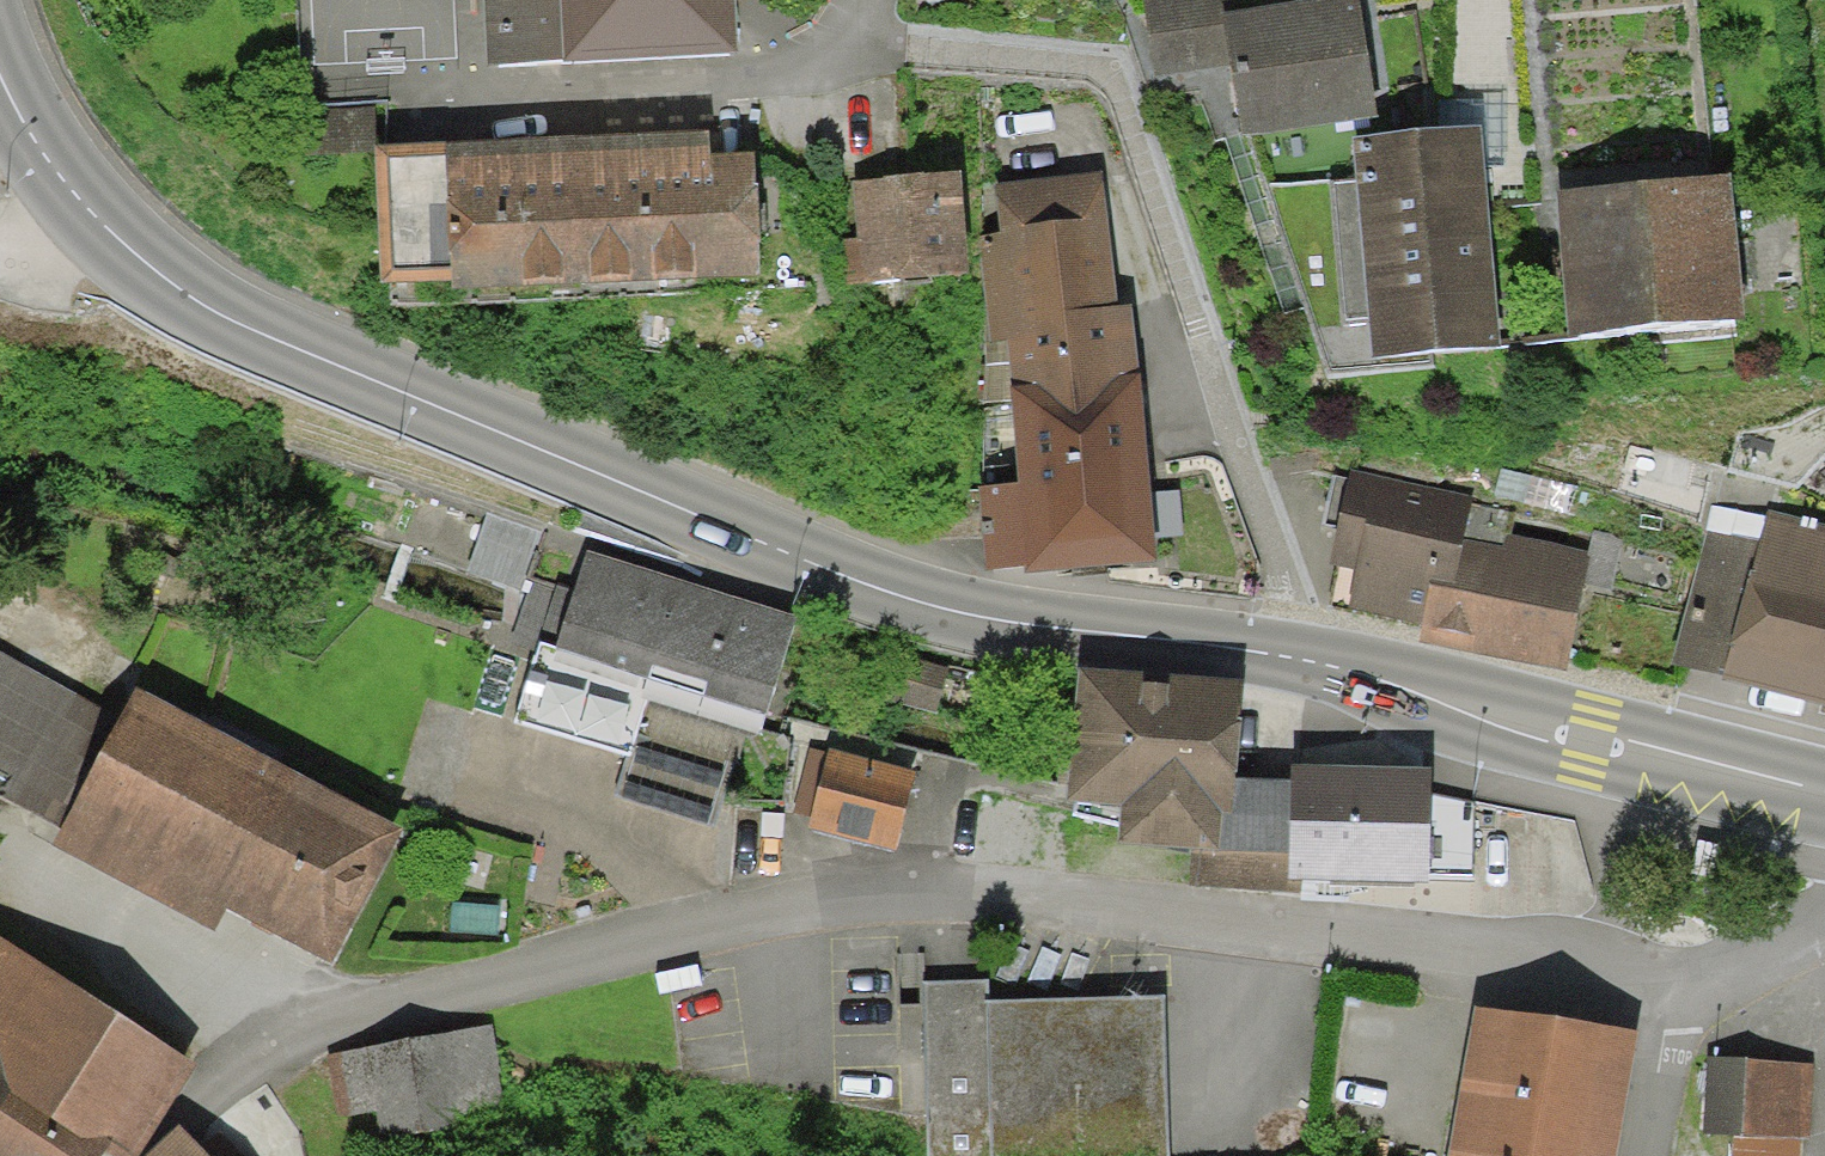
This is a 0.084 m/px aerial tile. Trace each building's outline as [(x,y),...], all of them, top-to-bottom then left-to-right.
[(484,72),(737,64),(736,0),(482,0),(484,72)] [(1377,121),(1360,0),(1324,0),(1232,12),(1230,0),(1139,0),(1150,79),(1228,69),(1238,140),(1377,121)] [(376,152),(374,108),(301,112),(304,157),(376,152)] [(1368,358),(1498,348),(1481,128),(1351,139),(1355,186),(1333,188),(1343,325),(1365,323),(1368,358)] [(630,143),(377,154),(383,290),(450,287),(450,297),(757,283),(752,164),(714,165),(713,140),(630,143)] [(1008,395),(1138,384),(1131,309),(1119,310),(1107,177),(993,187),(998,240),(974,242),(984,347),(1003,346),(1008,395)] [(1566,268),(1573,343),(1744,327),(1730,177),(1559,193),(1566,268)] [(846,244),(847,289),(966,284),(962,179),(856,183),(859,243),(846,244)] [(1155,568),(1138,384),(1008,395),(1019,493),(977,495),(986,574),(1024,571),(1026,581),(1155,568)] [(1800,484),(1824,497),(1824,459),(1800,484)] [(1566,676),(1593,553),(1514,536),(1520,507),(1351,471),(1349,483),(1339,480),(1329,523),(1340,525),(1331,566),(1337,568),(1328,610),(1421,630),(1418,644),(1566,676)] [(1768,512),(1766,521),(1715,508),(1672,672),(1723,685),(1824,711),(1824,527),(1768,512)] [(487,513),(466,577),(520,595),(541,531),(487,513)] [(760,729),(796,617),(588,552),(556,652),(540,647),(517,722),(626,757),(647,693),(760,729)] [(68,832),(126,727),(0,658),(0,795),(68,832)] [(895,666),(886,702),(931,713),(940,678),(895,666)] [(1119,847),(1192,852),(1221,854),(1224,820),(1234,821),(1237,783),(1244,688),(1075,675),(1065,805),(1122,809),(1119,847)] [(397,838),(141,699),(126,727),(68,832),(59,848),(210,931),(222,909),(326,966),(397,838)] [(794,815),(813,820),(810,831),(892,853),(913,777),(829,754),(827,759),(811,754),(794,815)] [(1292,786),(1287,887),(1299,888),(1429,890),(1429,880),(1472,880),(1473,805),(1429,795),(1430,776),(1340,774),(1293,772),(1292,786)] [(1287,887),(1292,786),(1237,783),(1234,821),(1224,820),(1221,854),(1192,852),(1190,887),(1299,892),(1299,888),(1287,887)] [(193,1073),(0,950),(0,1155),(1,1155),(101,1155),(104,1151),(112,1155),(139,1155),(193,1073)] [(927,1155),(1165,1155),(1163,1004),(988,1006),(987,982),(925,983),(927,1155)] [(1637,1040),(1475,1010),(1447,1155),(1615,1155),(1637,1040)] [(486,1032),(328,1057),(337,1114),(377,1108),(381,1133),(499,1114),(486,1032)] [(1710,1062),(1705,1135),(1732,1136),(1799,1139),(1808,1140),(1812,1069),(1710,1062)] [(154,1155),(203,1155),(180,1132),(154,1155)] [(1732,1136),(1731,1155),(1799,1155),(1799,1139),(1732,1136)]
